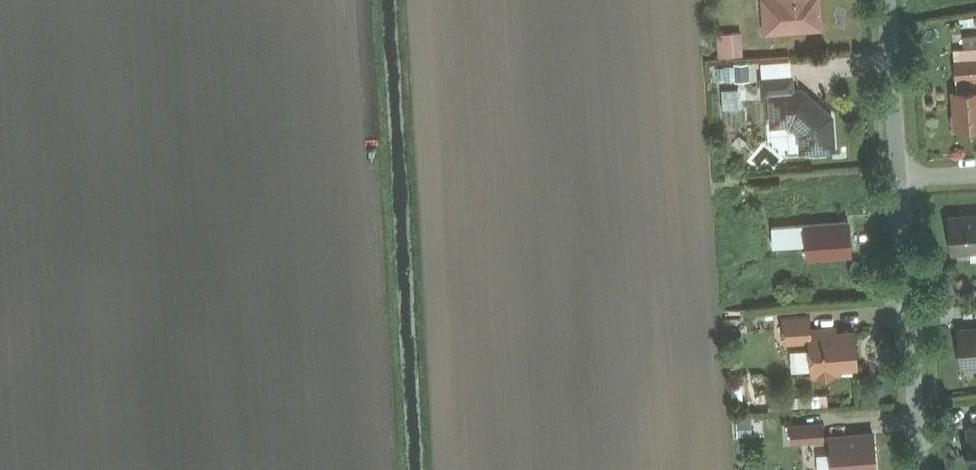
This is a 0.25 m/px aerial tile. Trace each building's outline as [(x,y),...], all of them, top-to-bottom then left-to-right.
[(771,31),(827,27),(825,0),(769,0),(771,31)] [(744,31),(722,32),(723,55),(745,53),(744,31)] [(959,60),(960,77),(975,76),(975,59),(959,60)] [(731,78),(753,77),(752,62),(731,64),(731,78)] [(798,74),(763,77),(764,91),(799,88),(798,74)] [(960,77),(961,88),(975,87),(975,76),(960,77)] [(727,108),(745,107),(745,87),(727,87),(727,108)] [(956,89),(960,129),(975,128),(975,87),(961,88),(956,89)] [(774,123),(796,121),(804,126),(806,151),(844,147),(841,112),(810,88),(771,92),(774,123)] [(954,216),(956,250),(975,249),(975,214),(954,216)] [(856,218),(813,222),(815,244),(816,255),(859,251),(856,218)] [(778,248),(815,244),(813,222),(776,226),(778,248)] [(816,312),(786,314),(788,342),(817,340),(817,334),(843,332),(842,321),(817,323),(816,312)] [(843,332),(817,334),(817,340),(820,370),(869,366),(866,330),(843,332)] [(966,335),(968,364),(975,363),(975,334),(966,335)] [(831,420),(795,423),(796,441),(832,438),(831,420)] [(835,436),(838,469),(873,469),(887,469),(884,432),(835,436)]
